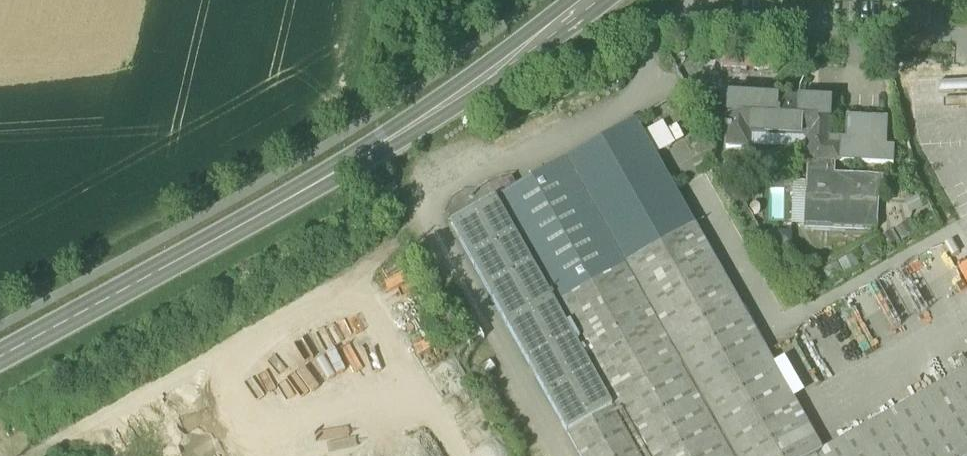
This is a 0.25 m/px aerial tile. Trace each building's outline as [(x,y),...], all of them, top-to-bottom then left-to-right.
[(772,61),(723,60),(722,69),(771,70),(772,61)] [(710,94),(696,102),(700,110),(714,102),(710,94)] [(752,98),(752,100),(751,137),(774,138),(808,139),(808,150),(807,163),(810,163),(828,164),(829,146),(829,140),(831,102),(805,101),(764,99),(752,98)] [(751,147),(751,137),(752,100),(729,99),(728,128),(725,128),(725,133),(728,133),(727,137),(727,150),(749,151),(751,151),(751,147)] [(711,105),(701,111),(708,123),(718,118),(711,105)] [(840,147),(839,164),(894,167),(894,149),(886,149),(888,121),(846,119),(845,141),(829,140),(829,146),(840,147)] [(822,452),(793,401),(773,366),(693,221),(656,156),(644,135),(637,122),(453,225),(582,455),(966,455),(966,371),(822,452)] [(665,123),(644,135),(656,156),(676,145),(665,123)] [(774,148),(774,138),(751,137),(751,147),(774,148)] [(774,138),(774,148),(808,150),(808,139),(774,138)] [(840,147),(829,146),(828,164),(810,163),(809,181),(807,222),(807,227),(879,230),(880,197),(884,197),(885,179),(835,176),(835,165),(839,165),(839,164),(840,147)] [(758,158),(742,157),(742,173),(757,173),(758,158)] [(807,227),(809,181),(794,180),(792,226),(807,227)] [(904,182),(890,181),(889,192),(904,192),(904,182)] [(917,196),(907,201),(914,213),(924,209),(917,196)] [(895,231),(902,243),(916,235),(909,223),(895,231)] [(880,241),(887,252),(900,244),(893,233),(880,241)] [(780,249),(770,260),(779,266),(788,255),(780,249)] [(839,264),(846,275),(860,267),(854,256),(839,264)] [(823,272),(829,284),(843,277),(836,265),(823,272)] [(802,277),(788,272),(784,282),(798,287),(802,277)] [(810,279),(816,291),(828,285),(821,273),(810,279)] [(446,304),(458,325),(474,316),(462,295),(446,304)] [(277,394),(314,369),(304,353),(266,378),(277,394)] [(785,359),(773,366),(793,401),(805,395),(785,359)]
